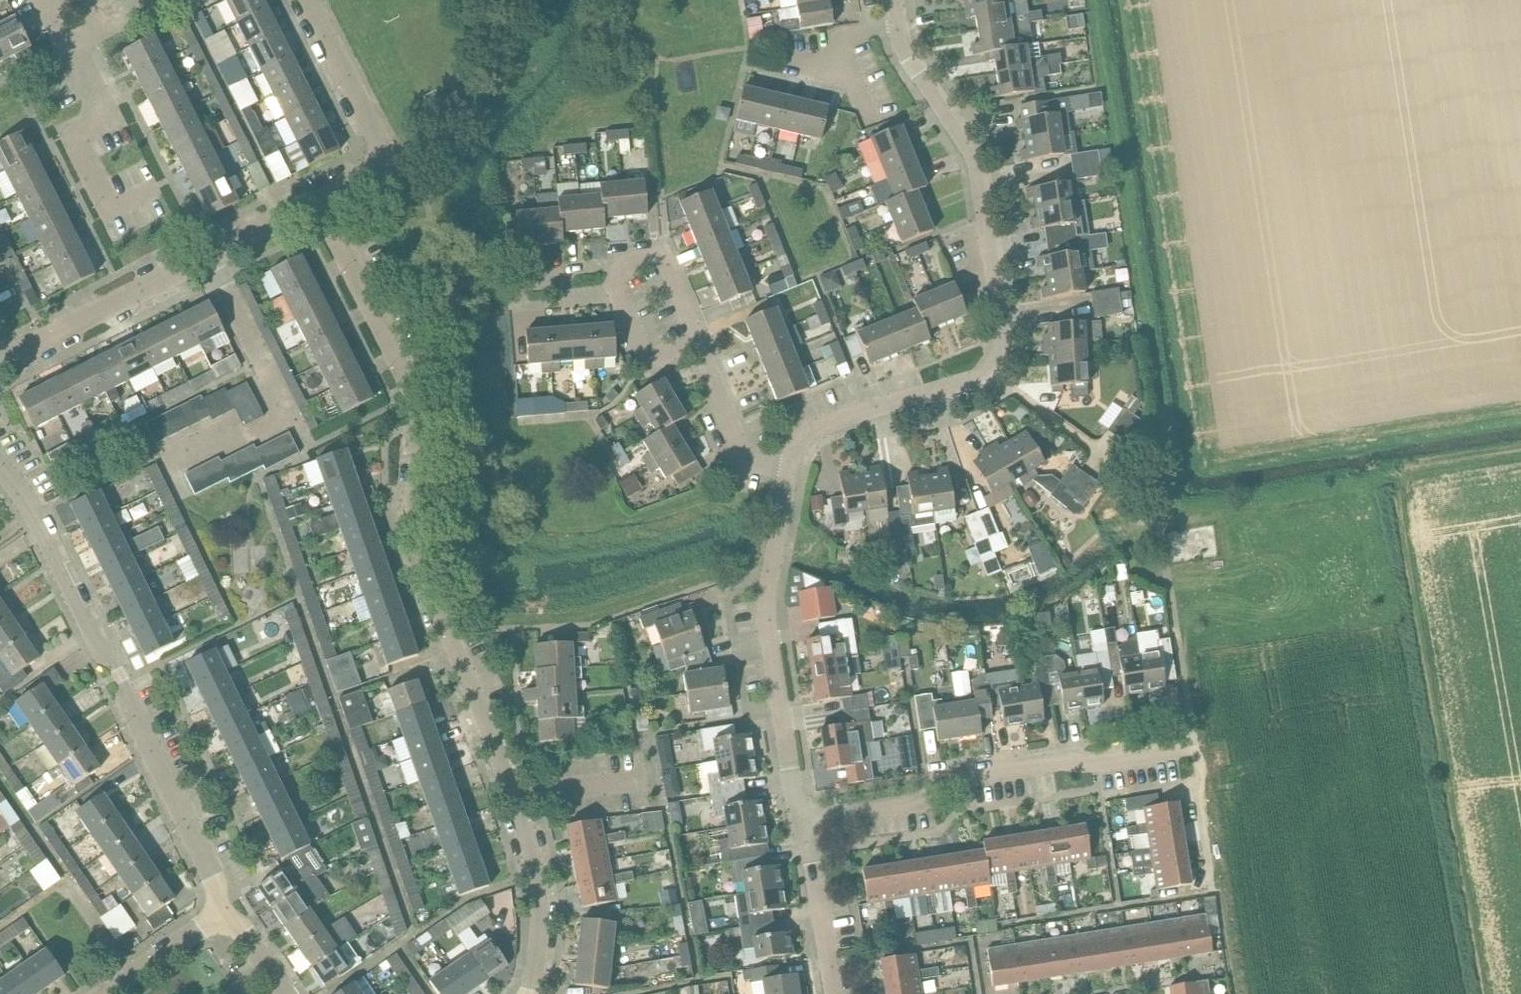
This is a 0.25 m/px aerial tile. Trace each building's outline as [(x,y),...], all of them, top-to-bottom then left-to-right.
[(237,24),(267,8),(263,0),(225,0),(237,24)] [(861,12),(859,0),(851,0),(839,2),(841,15),(861,12)] [(965,0),(966,10),(1009,3),(1009,2),(1023,0),(965,0)] [(839,9),(837,1),(796,7),(798,19),(780,22),(782,33),(833,25),(831,11),(839,9)] [(1009,3),(966,10),(968,18),(976,17),(978,31),(1031,23),(1031,22),(1042,20),(1040,10),(1011,15),(1009,3)] [(267,8),(237,24),(249,48),(280,32),(267,8)] [(193,16),(205,40),(214,36),(201,11),(193,16)] [(1083,14),(1066,17),(1068,31),(1084,28),(1085,28),(1083,14)] [(6,59),(31,47),(16,16),(0,24),(0,47),(6,59)] [(749,37),(750,37),(763,35),(760,17),(746,19),(749,37)] [(178,24),(189,47),(198,43),(186,19),(178,24)] [(1033,31),(1031,23),(978,31),(980,44),(972,45),(974,55),(985,54),(1016,49),(1016,46),(1014,34),(1033,31)] [(214,36),(205,40),(217,63),(238,53),(226,30),(214,36)] [(280,32),(249,48),(261,71),(291,56),(280,32)] [(124,51),(136,75),(166,59),(154,35),(124,51)] [(202,71),(210,67),(198,43),(189,47),(202,71)] [(1016,49),(985,54),(987,62),(995,60),(997,74),(1059,64),(1061,64),(1059,53),(1047,55),(1040,56),(1038,43),(1027,44),(1016,46),(1016,49)] [(303,79),(291,56),(261,71),(273,95),(303,79)] [(178,83),(166,59),(136,75),(148,98),(178,83)] [(237,83),(225,59),(217,64),(229,87),(237,83)] [(1061,73),(1059,64),(997,74),(999,87),(991,88),(993,98),(1006,96),(1007,99),(1046,93),(1044,77),(1050,76),(1050,75),(1061,73)] [(214,95),(222,91),(210,67),(202,71),(214,95)] [(315,103),(303,79),(273,95),(285,118),(315,103)] [(190,107),(178,83),(148,98),(160,122),(190,107)] [(249,107),(237,83),(229,87),(241,111),(249,107)] [(735,120),(757,125),(764,92),(743,87),(735,120)] [(226,119),(234,115),(222,91),(214,95),(226,119)] [(757,125),(778,130),(786,97),(764,92),(757,125)] [(1076,116),(1105,116),(1105,92),(1075,93),(1076,116)] [(807,102),(786,97),(778,130),(799,135),(807,102)] [(1022,119),(1017,120),(1018,130),(1024,130),(1025,139),(1060,134),(1070,133),(1067,113),(1070,112),(1068,98),(1061,99),(1061,100),(1055,101),(1020,106),(1022,119)] [(828,107),(807,102),(799,135),(821,140),(828,107)] [(285,118),(297,142),(327,126),(315,103),(285,118)] [(160,122),(172,146),(202,131),(190,107),(160,122)] [(253,134),(261,130),(249,107),(241,111),(253,134)] [(716,118),(727,121),(729,110),(718,107),(716,118)] [(238,143),(246,138),(234,115),(226,119),(238,143)] [(273,124),(261,130),(253,134),(265,158),(279,151),(271,135),(277,132),(273,124)] [(339,151),(327,126),(297,142),(309,166),(339,151)] [(870,138),(878,159),(909,146),(901,126),(870,138)] [(629,130),(617,131),(618,140),(619,140),(629,139),(629,130)] [(5,172),(36,157),(23,131),(0,143),(0,162),(5,172)] [(202,131),(172,146),(184,170),(214,154),(202,131)] [(606,141),(618,140),(617,131),(605,132),(606,141)] [(1063,155),(1060,134),(1025,139),(1027,149),(1021,150),(1023,161),(1063,155)] [(247,167),(258,162),(246,138),(238,143),(249,166),(247,167)] [(629,139),(619,140),(620,154),(630,153),(629,139)] [(573,143),(574,153),(585,152),(585,142),(573,143)] [(563,154),(574,153),(573,143),(562,144),(563,154)] [(909,146),(878,159),(887,179),(918,167),(909,146)] [(1070,155),(1072,168),(1099,164),(1099,163),(1112,161),(1110,149),(1070,155)] [(291,176),(279,151),(265,158),(277,182),(291,176)] [(184,170),(196,193),(226,178),(214,154),(184,170)] [(752,167),(754,159),(738,155),(736,164),(752,167)] [(531,157),(532,166),(544,165),(543,156),(531,157)] [(5,172),(17,194),(47,179),(36,157),(5,172)] [(532,166),(531,157),(519,159),(520,167),(532,166)] [(768,171),(784,175),(786,166),(780,165),(781,161),(771,158),(770,162),(768,171)] [(754,159),(752,167),(768,171),(770,162),(754,159)] [(258,162),(247,167),(260,191),(270,186),(258,162)] [(1101,176),(1099,164),(1072,168),(1074,180),(1101,176)] [(786,166),(784,175),(801,179),(803,170),(786,166)] [(926,187),(918,167),(887,179),(894,198),(905,194),(906,195),(917,191),(926,187)] [(824,178),(828,186),(839,180),(835,172),(824,178)] [(238,202),(226,178),(196,193),(208,217),(238,202)] [(59,203),(47,179),(17,194),(29,218),(59,203)] [(843,187),(839,180),(828,186),(832,193),(843,187)] [(644,181),(622,183),(626,216),(647,214),(644,181)] [(1034,198),(1036,208),(1071,202),(1068,182),(1027,188),(1029,199),(1034,198)] [(604,218),(626,216),(622,183),(600,185),(601,196),(602,207),(603,207),(604,218)] [(748,187),(752,198),(761,194),(756,184),(748,187)] [(680,203),(688,223),(719,211),(711,190),(680,203)] [(885,202),(894,223),(925,211),(917,191),(906,195),(905,194),(894,198),(885,202)] [(761,194),(752,198),(757,208),(765,205),(761,194)] [(602,207),(601,196),(580,197),(584,230),(605,228),(604,218),(603,207),(602,207)] [(558,200),(559,209),(560,221),(561,220),(562,232),(584,230),(580,197),(558,200)] [(750,200),(743,203),(746,211),(753,208),(750,200)] [(859,200),(846,206),(838,209),(842,220),(864,210),(859,200)] [(1083,200),(1071,202),(1036,208),(1037,218),(1032,219),(1033,229),(1044,228),(1046,242),(1077,237),(1074,223),(1087,221),(1083,200)] [(71,227),(59,203),(29,218),(41,242),(71,227)] [(560,221),(559,209),(538,211),(541,244),(563,242),(562,232),(561,220),(560,221)] [(541,244),(538,211),(516,213),(519,246),(541,244)] [(688,223),(696,243),(728,231),(719,211),(688,223)] [(925,211),(894,223),(902,243),(933,231),(925,211)] [(769,239),(777,235),(773,224),(764,227),(769,239)] [(846,229),(851,240),(859,237),(854,226),(846,229)] [(41,242),(53,266),(83,251),(71,227),(41,242)] [(7,259),(16,255),(4,231),(0,233),(0,244),(7,259)] [(736,251),(728,231),(696,243),(705,264),(736,251)] [(777,235),(769,239),(748,247),(752,257),(781,245),(777,235)] [(1045,267),(1046,277),(1082,271),(1093,269),(1090,249),(1079,251),(1078,245),(1089,243),(1088,235),(1077,237),(1046,242),(1048,256),(1038,257),(1039,268),(1045,267)] [(859,237),(851,240),(855,251),(863,247),(859,237)] [(926,242),(916,246),(919,254),(930,250),(926,242)] [(908,259),(919,254),(916,246),(905,251),(908,259)] [(83,251),(53,266),(65,290),(95,275),(83,251)] [(744,271),(736,251),(705,264),(713,284),(744,271)] [(882,251),(872,255),(875,264),(885,260),(882,251)] [(16,255),(7,259),(20,283),(28,278),(16,255)] [(270,271),(282,294),(313,279),(301,255),(270,271)] [(793,275),(789,264),(785,255),(777,258),(785,278),(793,275)] [(852,264),(855,272),(866,267),(863,259),(852,264)] [(844,276),(855,272),(852,264),(841,268),(844,276)] [(752,292),(744,271),(713,284),(721,304),(752,292)] [(1082,271),(1046,277),(1048,287),(1042,288),(1044,298),(1086,292),(1082,271)] [(797,285),(793,275),(785,278),(783,272),(766,279),(773,295),(797,285)] [(28,278),(20,283),(32,307),(40,303),(31,285),(28,278)] [(282,294),(294,318),(325,303),(313,279),(282,294)] [(250,311),(258,307),(247,283),(238,287),(250,311)] [(954,283),(934,291),(946,323),(966,315),(954,283)] [(1091,292),(1093,305),(1120,301),(1131,299),(1130,291),(1119,292),(1119,288),(1091,292)] [(946,323),(934,291),(914,300),(917,309),(926,331),(946,323)] [(813,304),(817,315),(826,312),(821,301),(813,304)] [(1120,301),(1093,305),(1095,318),(1122,314),(1120,301)] [(200,345),(205,355),(230,343),(209,302),(185,314),(200,345)] [(294,318),(306,342),(337,327),(325,303),(294,318)] [(270,330),(258,307),(250,311),(262,335),(270,330)] [(745,320),(753,341),(784,328),(776,308),(745,320)] [(930,340),(926,331),(917,309),(897,317),(910,348),(930,340)] [(826,312),(817,315),(822,326),(830,323),(826,312)] [(176,357),(200,345),(185,314),(161,326),(176,357)] [(910,348),(897,317),(877,325),(889,357),(910,348)] [(607,319),(591,321),(595,368),(604,367),(603,358),(617,357),(613,324),(607,325),(607,319)] [(595,368),(591,321),(575,322),(575,327),(569,328),(572,360),(584,359),(585,368),(595,368)] [(1043,335),(1044,344),(1085,342),(1084,322),(1048,324),(1049,335),(1043,335)] [(845,340),(847,343),(854,361),(865,356),(869,365),(889,357),(877,325),(875,326),(865,330),(863,324),(854,328),(857,335),(850,338),(845,340)] [(161,326),(137,338),(153,368),(176,357),(161,326)] [(337,327),(306,342),(318,366),(349,351),(337,327)] [(559,361),(572,360),(569,328),(547,330),(551,371),(560,370),(559,361)] [(753,341),(761,361),(792,349),(784,328),(753,341)] [(262,335),(274,358),(282,354),(270,330),(262,335)] [(551,371),(547,330),(525,331),(528,364),(541,363),(542,372),(551,371)] [(129,380),(153,368),(137,338),(114,350),(129,380)] [(833,356),(842,352),(837,341),(829,345),(819,350),(823,360),(833,356)] [(1085,342),(1044,344),(1044,355),(1050,355),(1050,365),(1086,363),(1085,342)] [(792,349),(761,361),(769,381),(801,369),(792,349)] [(129,380),(114,350),(90,362),(106,392),(111,402),(119,398),(114,388),(129,380)] [(318,366),(330,390),(361,375),(349,351),(318,366)] [(842,352),(833,356),(841,376),(850,373),(842,352)] [(211,366),(213,370),(217,378),(241,365),(235,354),(211,366)] [(282,354),(274,358),(286,382),(294,378),(282,354)] [(82,404),(106,392),(90,362),(67,374),(82,404)] [(1087,384),(1086,363),(1050,365),(1052,391),(1063,391),(1062,385),(1087,384)] [(809,389),(801,369),(769,381),(778,402),(809,389)] [(189,382),(193,390),(217,378),(213,370),(189,382)] [(67,374),(43,386),(59,416),(82,404),(67,374)] [(373,398),(361,375),(330,390),(343,414),(373,398)] [(294,378),(286,382),(298,406),(306,402),(294,378)] [(634,411),(639,419),(675,398),(663,379),(635,396),(641,407),(634,411)] [(193,390),(189,382),(165,393),(170,402),(193,390)] [(227,392),(233,404),(253,394),(247,382),(227,392)] [(34,428),(59,416),(43,386),(19,398),(34,428)] [(214,394),(225,414),(235,409),(233,404),(227,392),(225,388),(214,394)] [(614,389),(605,397),(610,404),(619,395),(614,389)] [(170,402),(165,393),(142,405),(146,414),(170,402)] [(1107,430),(1118,438),(1133,415),(1142,404),(1127,393),(1118,405),(1123,408),(1107,430)] [(214,394),(203,399),(211,416),(210,417),(212,420),(225,414),(214,394)] [(253,394),(233,404),(235,409),(237,415),(258,404),(253,394)] [(200,422),(210,417),(211,416),(203,399),(201,395),(189,401),(200,422)] [(543,415),(555,414),(554,406),(553,397),(542,398),(543,415)] [(686,417),(675,398),(639,419),(643,427),(650,423),(656,433),(657,434),(672,424),(672,425),(686,417)] [(178,407),(189,427),(200,422),(189,401),(178,407)] [(306,402),(298,406),(310,430),(318,426),(306,402)] [(1069,402),(1060,413),(1097,442),(1106,431),(1069,402)] [(575,404),(576,412),(587,411),(586,403),(575,404)] [(264,416),(258,404),(237,415),(243,426),(264,416)] [(576,412),(575,404),(563,405),(554,406),(555,414),(576,412)] [(146,414),(142,405),(118,417),(122,425),(146,414)] [(167,412),(178,433),(189,427),(178,407),(167,412)] [(156,418),(167,439),(178,433),(167,412),(156,418)] [(595,419),(601,429),(607,425),(602,415),(595,419)] [(1144,423),(1133,415),(1118,438),(1128,445),(1144,423)] [(122,425),(118,417),(95,429),(99,437),(122,425)] [(167,439),(156,418),(145,423),(156,444),(167,439)] [(86,434),(71,441),(75,449),(99,437),(95,429),(94,429),(90,421),(82,425),(86,434)] [(683,443),(672,425),(672,424),(657,434),(656,433),(643,441),(650,452),(642,456),(647,464),(683,443)] [(1009,442),(1031,480),(1039,476),(1034,469),(1054,457),(1042,437),(1033,443),(1032,441),(1036,439),(1031,429),(1009,442)] [(289,432),(278,438),(288,458),(300,453),(289,432)] [(288,458),(278,438),(267,443),(277,464),(288,458)] [(75,449),(71,441),(47,453),(51,462),(75,449)] [(611,446),(617,456),(624,452),(617,442),(611,446)] [(1031,480),(1009,442),(1000,447),(997,443),(989,447),(1009,482),(1018,477),(1023,485),(1031,480)] [(267,443),(256,449),(264,465),(263,466),(266,470),(277,464),(267,443)] [(695,462),(683,443),(647,464),(652,473),(659,468),(666,479),(672,476),(678,486),(686,482),(680,471),(695,462)] [(256,449),(254,444),(243,450),(253,471),(263,466),(264,465),(256,449)] [(1009,482),(989,447),(979,453),(982,458),(973,463),(990,493),(1009,482)] [(253,471),(243,450),(232,456),(242,476),(253,471)] [(317,460),(325,483),(354,473),(346,450),(317,460)] [(624,452),(617,456),(623,466),(630,462),(624,452)] [(242,476),(232,456),(221,461),(220,461),(229,478),(228,478),(230,482),(242,476)] [(220,461),(221,461),(219,457),(207,463),(218,483),(228,478),(229,478),(220,461)] [(146,468),(157,490),(166,485),(156,463),(146,468)] [(218,483),(207,463),(196,468),(206,489),(218,483)] [(902,524),(901,517),(900,512),(887,514),(883,486),(880,467),(869,468),(870,474),(859,476),(867,523),(888,520),(892,542),(896,542),(900,541),(904,540),(902,524)] [(206,489),(196,468),(185,474),(195,495),(206,489)] [(938,475),(927,477),(933,512),(935,524),(956,521),(948,468),(937,470),(938,475)] [(1067,487),(1077,494),(1090,477),(1079,470),(1067,487)] [(867,523),(859,476),(850,477),(850,472),(839,473),(843,496),(830,498),(835,526),(847,524),(845,514),(865,511),(867,523)] [(325,483),(332,506),(362,495),(354,473),(325,483)] [(911,528),(935,524),(933,512),(927,477),(918,478),(917,473),(907,474),(909,486),(896,487),(900,512),(901,517),(909,516),(911,528)] [(633,474),(619,483),(628,498),(643,490),(633,474)] [(263,479),(270,501),(281,497),(273,475),(263,479)] [(1077,494),(1073,499),(1084,507),(1100,484),(1090,477),(1077,494)] [(1067,508),(1073,499),(1077,494),(1067,487),(1060,482),(1051,496),(1067,508)] [(177,507),(166,485),(157,490),(167,512),(177,507)] [(71,505),(82,526),(110,513),(99,491),(71,505)] [(314,538),(340,528),(370,518),(362,495),(332,506),(316,511),(319,520),(309,524),(314,538)] [(823,495),(810,496),(812,511),(825,510),(823,495)] [(289,521),(285,510),(281,497),(270,501),(279,524),(289,521)] [(1073,499),(1067,508),(1066,509),(1074,514),(1079,514),(1085,507),(1084,507),(1073,499)] [(304,515),(300,504),(285,510),(289,521),(304,515)] [(167,512),(178,534),(188,529),(177,507),(167,512)] [(976,512),(987,538),(998,533),(988,507),(976,512)] [(987,538),(976,512),(965,517),(975,543),(987,538)] [(82,526),(92,548),(120,535),(110,513),(82,526)] [(340,528),(348,551),(378,541),(370,518),(340,528)] [(289,521),(279,524),(287,547),(297,543),(289,521)] [(131,544),(126,547),(131,556),(164,540),(158,527),(130,541),(131,544)] [(188,529),(178,534),(188,555),(198,550),(188,529)] [(126,547),(120,535),(92,548),(103,570),(131,556),(126,547)] [(990,544),(987,538),(985,539),(975,543),(981,557),(989,576),(1000,572),(993,553),(990,544)] [(378,541),(348,551),(356,574),(386,564),(378,541)] [(896,542),(893,545),(894,550),(897,553),(902,552),(904,548),(904,543),(900,541),(896,542)] [(1040,542),(1027,548),(1039,576),(1057,568),(1047,550),(1044,551),(1040,542)] [(297,543),(287,547),(294,570),(305,566),(297,543)] [(209,572),(198,550),(188,555),(199,577),(209,572)] [(103,570),(113,592),(141,578),(131,556),(103,570)] [(950,558),(942,559),(943,569),(952,568),(950,558)] [(356,574),(364,597),(393,587),(386,564),(356,574)] [(305,566),(294,570),(302,593),(313,589),(305,566)] [(199,577),(209,599),(219,594),(209,572),(199,577)] [(942,577),(934,578),(936,590),(944,588),(942,577)] [(152,600),(141,578),(113,592),(124,613),(152,600)] [(393,587),(364,597),(372,620),(401,609),(393,587)] [(835,616),(831,587),(799,592),(804,621),(835,616)] [(313,589),(302,593),(310,615),(321,612),(320,611),(318,603),(313,589)] [(320,611),(331,608),(325,592),(315,596),(318,603),(320,611)] [(230,615),(219,594),(209,599),(220,620),(230,615)] [(152,600),(124,613),(135,635),(162,622),(152,600)] [(10,616),(0,601),(0,623),(10,616)] [(1095,603),(1087,605),(1088,614),(1097,613),(1095,603)] [(654,624),(660,642),(698,630),(692,612),(684,614),(681,604),(660,611),(658,606),(640,612),(642,618),(640,618),(643,628),(654,624)] [(372,620),(380,642),(409,632),(401,609),(372,620)] [(285,614),(293,639),(305,636),(296,610),(285,614)] [(321,612),(310,615),(318,638),(328,635),(321,612)] [(0,623),(0,654),(25,637),(10,616),(0,623)] [(822,638),(807,640),(810,660),(857,653),(852,626),(847,627),(846,621),(820,625),(822,638)] [(173,643),(162,622),(135,635),(145,657),(173,643)] [(978,625),(967,625),(967,635),(978,635),(978,625)] [(670,670),(685,665),(710,657),(706,647),(704,648),(698,630),(660,642),(670,670)] [(417,655),(409,632),(380,642),(388,665),(417,655)] [(290,633),(283,636),(287,643),(293,640),(290,633)] [(536,670),(581,667),(581,657),(573,657),(573,643),(589,642),(589,633),(554,635),(555,644),(535,645),(536,670)] [(1006,634),(997,635),(999,646),(1007,645),(1006,634)] [(328,635),(318,638),(326,661),(336,658),(328,635)] [(898,647),(897,642),(896,635),(887,637),(889,648),(898,647)] [(1125,694),(1145,691),(1139,656),(1136,635),(1119,647),(1107,649),(1108,657),(1112,677),(1122,675),(1125,694)] [(313,659),(305,636),(293,639),(302,663),(313,659)] [(25,637),(0,654),(0,657),(11,674),(0,681),(0,696),(0,697),(18,684),(13,676),(39,658),(25,637)] [(1159,653),(1139,656),(1145,691),(1165,688),(1162,668),(1174,667),(1176,679),(1169,638),(1157,641),(1159,653)] [(908,640),(897,642),(898,647),(900,658),(908,657),(910,657),(908,640)] [(1093,653),(1075,656),(1078,671),(1084,707),(1104,704),(1101,689),(1113,687),(1112,677),(1108,657),(1107,649),(1106,642),(1092,644),(1093,653)] [(898,647),(889,648),(891,660),(886,661),(887,670),(902,668),(900,658),(898,647)] [(197,685),(225,672),(214,650),(186,664),(197,685)] [(336,658),(326,661),(337,693),(362,684),(351,653),(336,658)] [(633,653),(621,656),(625,669),(637,666),(633,653)] [(857,653),(810,660),(813,681),(849,676),(860,674),(857,654),(857,653)] [(910,657),(908,657),(910,670),(920,668),(918,656),(910,657)] [(1055,656),(1045,657),(1052,704),(1052,700),(1062,699),(1064,711),(1084,707),(1078,671),(1066,673),(1064,662),(1055,656)] [(710,657),(685,665),(688,673),(683,674),(686,693),(726,688),(723,668),(714,669),(710,657)] [(1052,704),(1045,657),(1044,658),(1045,665),(1035,667),(1036,671),(1030,686),(1018,688),(1024,723),(1044,720),(1042,705),(1052,704)] [(320,681),(313,659),(302,663),(309,684),(320,681)] [(581,667),(536,670),(537,689),(524,690),(525,696),(575,694),(574,678),(582,678),(581,667)] [(1004,726),(1024,723),(1018,688),(1015,670),(985,675),(987,685),(991,709),(1001,708),(1004,726)] [(197,685),(208,707),(236,693),(225,672),(197,685)] [(849,676),(813,681),(817,702),(841,698),(843,711),(868,707),(866,694),(852,696),(849,676)] [(399,687),(388,690),(396,714),(426,704),(418,680),(399,687)] [(308,711),(317,708),(328,704),(320,681),(309,684),(310,687),(285,695),(294,716),(304,713),(308,711)] [(14,703),(29,725),(57,706),(42,684),(14,703)] [(991,711),(991,709),(987,685),(973,687),(974,695),(953,698),(954,705),(959,738),(981,734),(978,711),(989,709),(990,711),(991,711)] [(640,687),(630,689),(633,702),(642,700),(640,687)] [(729,706),(726,688),(686,693),(690,713),(706,711),(708,721),(733,717),(731,706),(729,706)] [(344,714),(367,706),(362,691),(339,698),(344,714)] [(246,715),(236,693),(208,707),(218,729),(246,715)] [(539,721),(572,719),(584,718),(584,706),(575,706),(575,694),(525,696),(525,702),(538,702),(539,721)] [(938,741),(959,738),(954,705),(943,707),(942,699),(933,701),(932,694),(914,697),(920,731),(921,731),(920,729),(935,727),(938,741)] [(643,702),(633,703),(635,714),(638,731),(649,729),(646,711),(644,701),(643,702)] [(326,733),(337,729),(328,704),(317,708),(321,719),(324,727),(315,730),(317,736),(326,733)] [(426,704),(396,714),(404,736),(433,726),(426,704)] [(899,715),(904,714),(906,711),(906,706),(902,704),(898,704),(895,708),(896,713),(899,715)] [(71,726),(57,706),(29,725),(43,745),(71,726)] [(350,730),(361,726),(373,722),(367,706),(344,714),(350,730)] [(845,724),(821,728),(824,749),(859,744),(868,742),(873,742),(868,707),(843,711),(845,724)] [(308,711),(304,713),(308,724),(321,719),(317,708),(308,711)] [(257,737),(246,715),(218,729),(229,750),(257,737)] [(572,719),(539,721),(540,742),(573,740),(572,719)] [(85,747),(71,726),(43,745),(57,766),(85,747)] [(357,752),(368,748),(361,726),(350,730),(357,752)] [(441,749),(433,726),(404,736),(412,759),(441,749)] [(715,750),(717,761),(753,756),(750,734),(728,737),(726,726),(700,730),(704,750),(704,752),(715,750)] [(345,751),(337,729),(326,733),(333,755),(345,751)] [(633,734),(620,736),(622,745),(635,743),(633,734)] [(899,751),(914,749),(912,736),(897,738),(899,751)] [(229,750),(239,772),(267,758),(257,737),(229,750)] [(859,744),(824,749),(827,770),(846,767),(854,766),(855,776),(872,773),(871,763),(868,742),(859,744)] [(57,766),(47,773),(53,782),(63,775),(70,784),(73,788),(77,794),(83,789),(87,787),(94,782),(90,775),(100,768),(85,747),(57,766)] [(368,748),(357,752),(365,776),(377,772),(389,767),(385,755),(379,757),(375,747),(369,750),(368,748)] [(412,759),(420,782),(449,771),(441,749),(412,759)] [(352,773),(345,751),(333,755),(341,776),(352,773)] [(2,774),(10,768),(0,753),(0,771),(2,774)] [(278,780),(278,781),(290,775),(280,753),(268,759),(267,758),(239,772),(250,794),(278,780)] [(668,756),(660,757),(662,769),(674,767),(672,759),(668,756)] [(753,756),(717,761),(719,773),(707,775),(711,796),(737,792),(735,781),(757,777),(753,756)] [(24,789),(10,768),(2,774),(16,795),(24,789)] [(674,770),(662,772),(664,779),(676,777),(674,770)] [(420,782),(427,804),(457,794),(449,771),(420,782)] [(377,772),(365,776),(373,798),(384,794),(377,772)] [(341,776),(349,798),(360,794),(352,773),(341,776)] [(278,780),(250,794),(261,815),(289,802),(278,781),(278,780)] [(739,804),(737,792),(711,796),(714,818),(726,816),(727,828),(764,822),(760,800),(739,804)] [(75,813),(90,834),(117,815),(103,794),(75,813)] [(360,794),(349,798),(355,817),(366,814),(360,794)] [(384,794),(373,798),(381,821),(392,817),(384,794)] [(465,817),(457,794),(427,804),(435,827),(465,817)] [(54,795),(28,812),(36,824),(62,806),(54,795)] [(10,828),(20,821),(6,801),(0,805),(0,813),(1,814),(10,828)] [(289,802),(261,815),(271,837),(299,823),(289,802)] [(670,812),(680,811),(678,802),(668,804),(670,812)] [(1147,829),(1181,823),(1178,803),(1144,808),(1146,825),(1147,829)] [(646,833),(664,829),(661,811),(642,813),(646,833)] [(681,812),(671,814),(673,826),(683,824),(681,812)] [(117,815),(90,834),(104,855),(131,836),(117,815)] [(368,817),(354,823),(363,852),(367,851),(378,847),(368,817)] [(392,817),(381,821),(389,844),(401,840),(411,837),(405,821),(395,825),(392,817)] [(435,827),(443,850),(473,840),(465,817),(435,827)] [(615,842),(614,833),(603,835),(601,819),(567,826),(571,846),(604,840),(605,844),(615,842)] [(20,821),(10,828),(2,833),(15,853),(23,847),(33,840),(20,821)] [(767,844),(764,822),(727,828),(729,839),(718,841),(722,863),(756,857),(755,857),(748,858),(746,847),(767,844)] [(299,823),(271,837),(282,859),(288,856),(306,847),(310,845),(299,823)] [(1184,844),(1181,823),(1147,829),(1146,825),(1136,826),(1138,835),(1148,833),(1150,849),(1184,844)] [(1064,828),(1070,861),(1085,859),(1087,870),(1096,869),(1094,858),(1090,858),(1085,825),(1064,828)] [(1138,835),(1136,826),(1126,828),(1127,836),(1138,835)] [(1070,861),(1064,828),(1044,832),(1049,865),(1045,865),(1047,876),(1055,875),(1055,876),(1071,874),(1069,861),(1070,861)] [(58,855),(66,850),(51,829),(44,834),(58,855)] [(614,833),(615,842),(626,840),(624,831),(614,833)] [(1044,832),(1024,835),(1029,868),(1045,865),(1049,865),(1044,832)] [(1024,835),(1003,838),(1009,871),(1004,872),(1006,883),(1015,881),(1013,870),(1029,868),(1024,835)] [(146,857),(131,836),(104,855),(118,876),(146,857)] [(1004,872),(1009,871),(1003,838),(983,842),(984,850),(990,884),(991,887),(1006,885),(1008,894),(1016,892),(1015,881),(1006,883),(1004,872)] [(37,867),(47,860),(33,840),(23,847),(37,867)] [(401,840),(389,844),(397,866),(408,862),(401,840)] [(481,863),(473,840),(443,850),(451,873),(481,863)] [(608,860),(605,844),(604,840),(571,846),(575,867),(608,860)] [(1184,844),(1150,849),(1153,865),(1154,869),(1187,864),(1184,844)] [(367,851),(375,873),(385,869),(378,847),(367,851)] [(73,876),(80,871),(66,850),(58,855),(73,876)] [(965,888),(966,899),(975,898),(973,887),(990,884),(984,850),(963,854),(969,888),(965,888)] [(963,854),(943,857),(949,891),(965,888),(969,888),(963,854)] [(118,876),(132,896),(160,878),(146,857),(118,876)] [(756,857),(722,863),(730,862),(733,883),(744,881),(746,893),(782,887),(779,865),(757,869),(756,857)] [(924,895),(926,905),(934,904),(933,893),(949,891),(943,857),(923,860),(928,894),(924,895)] [(61,880),(47,860),(37,867),(30,871),(44,892),(61,880)] [(575,867),(579,887),(612,880),(613,884),(623,882),(621,875),(612,877),(608,860),(575,867)] [(908,897),(924,895),(928,894),(923,860),(903,863),(908,897)] [(408,862),(397,866),(405,889),(416,885),(408,862)] [(489,886),(481,863),(451,873),(459,896),(489,886)] [(884,901),(886,911),(895,910),(893,900),(908,897),(903,863),(883,867),(889,901),(884,901)] [(1191,884),(1187,864),(1154,869),(1153,865),(1143,867),(1144,875),(1154,874),(1157,890),(1191,884)] [(298,891),(298,892),(317,878),(309,866),(289,879),(283,870),(257,887),(272,909),(298,891)] [(868,904),(884,901),(889,901),(883,867),(862,870),(868,904)] [(1144,875),(1143,867),(1132,869),(1134,877),(1144,875)] [(375,873),(383,895),(393,892),(385,869),(375,873)] [(87,897),(95,892),(80,871),(73,876),(87,897)] [(621,875),(623,882),(633,881),(632,878),(633,878),(632,873),(621,875)] [(1055,875),(1047,876),(1049,887),(1057,886),(1055,876),(1055,875)] [(175,899),(160,878),(132,896),(147,917),(146,918),(154,930),(173,917),(165,905),(175,899)] [(612,880),(579,887),(583,907),(602,903),(608,902),(616,901),(613,884),(612,880)] [(416,885),(405,889),(413,912),(424,908),(416,885)] [(272,909),(285,928),(311,911),(331,898),(323,887),(303,900),(298,892),(298,891),(272,909)] [(728,925),(728,930),(740,928),(766,924),(764,912),(786,909),(782,887),(746,893),(748,904),(737,906),(739,923),(728,925)] [(679,903),(677,890),(662,893),(664,906),(679,903)] [(101,918),(108,912),(95,892),(87,897),(101,918)] [(393,892),(383,895),(391,917),(401,914),(393,892)] [(975,898),(966,899),(968,909),(976,908),(975,898)] [(466,905),(447,918),(453,927),(458,935),(490,913),(481,900),(466,905)] [(685,932),(682,915),(680,904),(671,906),(676,933),(685,932)] [(928,916),(936,915),(934,904),(926,905),(928,916)] [(109,913),(108,912),(101,918),(115,939),(135,926),(120,905),(109,913)] [(1148,908),(1109,916),(1110,923),(1149,915),(1148,908)] [(896,920),(895,910),(886,911),(887,922),(896,920)] [(323,929),(311,911),(285,928),(298,947),(323,929)] [(401,914),(391,917),(398,938),(407,931),(401,914)] [(1206,914),(1179,918),(1185,956),(1212,952),(1206,914)] [(432,942),(453,927),(447,918),(426,932),(432,942)] [(1179,918),(1151,922),(1157,960),(1185,956),(1179,918)] [(4,931),(10,940),(28,927),(22,919),(4,931)] [(579,941),(613,945),(615,923),(582,919),(579,941)] [(704,921),(691,924),(694,936),(707,934),(704,921)] [(1157,960),(1151,922),(1124,927),(1130,965),(1157,960)] [(768,935),(766,924),(740,928),(728,930),(729,930),(724,931),(726,942),(735,940),(734,938),(741,936),(743,950),(755,948),(757,960),(793,954),(789,932),(768,935)] [(1102,969),(1130,965),(1124,927),(1096,931),(1102,969)] [(337,949),(338,950),(348,943),(358,936),(352,928),(332,942),(323,929),(298,947),(311,966),(337,949)] [(10,940),(4,931),(0,934),(0,946),(10,940)] [(934,931),(925,933),(926,943),(936,942),(934,931)] [(1102,969),(1096,931),(1069,935),(1075,973),(1102,969)] [(432,942),(426,932),(406,946),(412,955),(432,942)] [(1048,978),(1075,973),(1069,935),(1042,940),(1048,978)] [(470,954),(487,980),(508,966),(506,963),(516,957),(516,948),(517,939),(503,949),(495,937),(470,954)] [(1042,940),(1014,944),(1020,982),(1048,978),(1042,940)] [(613,945),(579,941),(577,963),(610,967),(613,945)] [(679,944),(681,955),(689,954),(687,942),(679,944)] [(361,962),(348,943),(338,950),(337,949),(311,966),(326,987),(361,962)] [(993,986),(1020,982),(1014,944),(987,949),(993,986)] [(965,945),(954,947),(955,953),(960,957),(966,956),(965,945)] [(26,963),(44,989),(64,975),(46,950),(26,963)] [(387,960),(400,980),(410,973),(396,954),(387,960)] [(450,968),(467,993),(487,980),(470,954),(450,968)] [(691,965),(689,954),(681,955),(683,967),(691,965)] [(881,960),(884,980),(917,975),(917,971),(914,954),(881,960)] [(26,963),(6,977),(17,993),(36,993),(44,989),(26,963)] [(610,967),(577,963),(575,985),(608,989),(610,967)] [(743,972),(745,982),(753,980),(754,982),(761,981),(763,993),(807,993),(806,987),(798,988),(796,974),(779,977),(777,965),(757,968),(752,969),(752,970),(743,972)] [(937,967),(927,969),(929,978),(939,977),(937,967)] [(467,993),(450,968),(429,981),(438,993),(466,993),(467,993)] [(917,971),(917,975),(884,980),(886,993),(921,993),(918,980),(929,978),(927,969),(917,971)] [(410,993),(422,993),(423,993),(410,973),(400,980),(410,993)] [(6,977),(0,981),(0,993),(17,993),(6,977)] [(1171,993),(1210,993),(1207,980),(1170,986),(1171,993)] [(353,983),(337,993),(361,993),(353,983)] [(685,988),(686,993),(699,993),(697,986),(685,988)]
